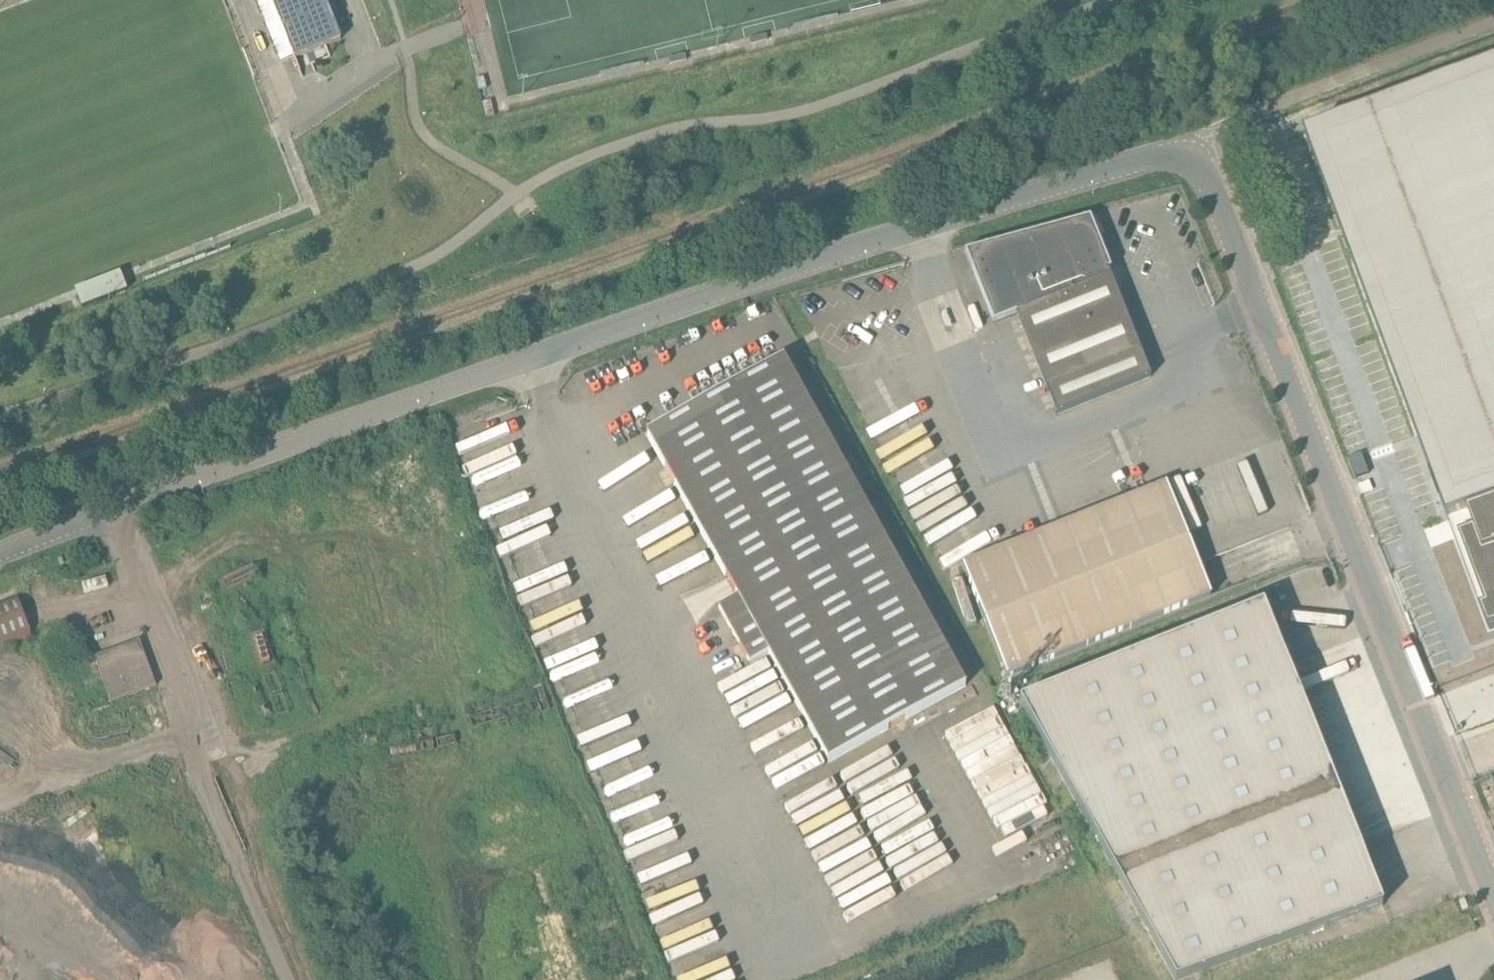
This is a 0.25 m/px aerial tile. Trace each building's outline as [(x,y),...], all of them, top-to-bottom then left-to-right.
[(326,0),(271,0),(294,58),(341,40),(326,0)] [(1304,135),(1457,519),(1461,517),(1468,534),(1463,536),(1470,553),(1474,552),(1493,602),(1493,59),(1304,135)] [(1057,415),(1151,378),(1103,257),(1098,259),(1094,250),(1087,247),(1078,250),(1077,246),(982,284),(989,302),(997,322),(1017,315),(1057,415)] [(647,434),(657,452),(737,598),(720,608),(751,664),(769,654),(829,763),(966,686),(784,359),(647,434)] [(1008,678),(1192,604),(1211,597),(1166,485),(963,566),(1008,678)] [(32,637),(17,596),(0,603),(0,650),(32,637)] [(1119,880),(1337,793),(1263,606),(1020,702),(1119,880)] [(111,702),(156,686),(140,641),(95,658),(111,702)] [(1364,914),(1382,907),(1337,793),(1119,880),(1175,979),(1181,979),(1364,914)] [(929,868),(914,874),(928,907),(966,892),(961,881),(972,877),(960,848),(926,862),(929,868)]
